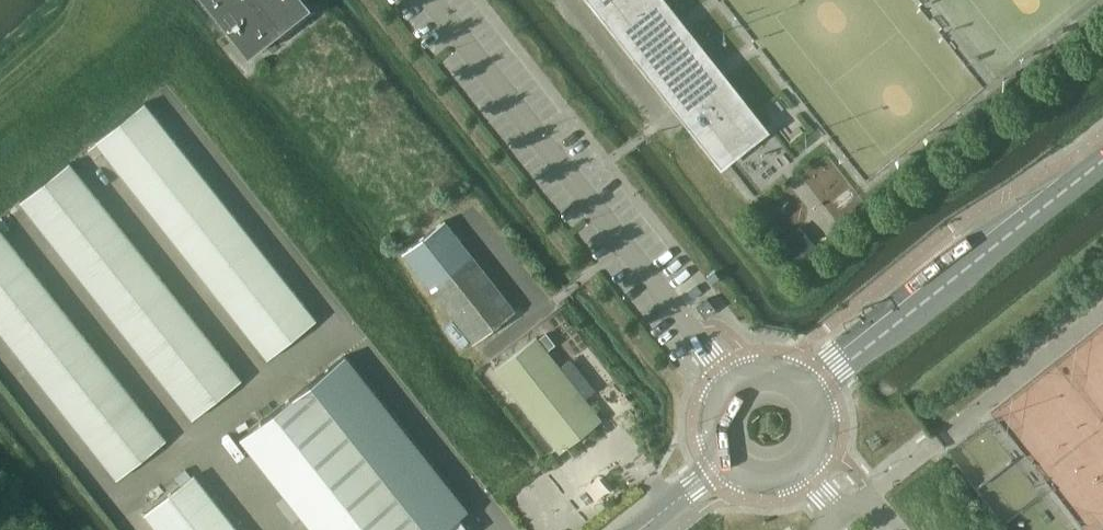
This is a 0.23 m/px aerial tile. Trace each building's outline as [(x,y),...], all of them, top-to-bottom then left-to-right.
[(261,46),(312,6),(307,0),(205,0),(229,30),(239,43),(246,46),(254,47),(261,46)] [(642,54),(648,49),(653,56),(647,61),(679,100),(685,95),(691,104),(685,109),(725,158),(759,131),(720,81),(716,84),(710,76),(713,73),(682,33),(678,36),(673,29),(676,27),(655,0),(599,0),(642,54)] [(144,102),(96,141),(267,358),(316,320),(144,102)] [(241,379),(70,163),(69,162),(20,201),(192,418),(241,379)] [(473,342),(515,310),(444,219),(402,251),(473,342)] [(0,230),(0,331),(117,478),(166,439),(0,230)] [(707,298),(697,306),(705,317),(716,309),(707,298)] [(495,369),(559,452),(601,419),(536,337),(495,369)] [(240,437),(314,529),(450,529),(447,526),(468,510),(345,355),(308,384),(240,437)] [(193,475),(145,513),(158,529),(237,529),(193,475)]
